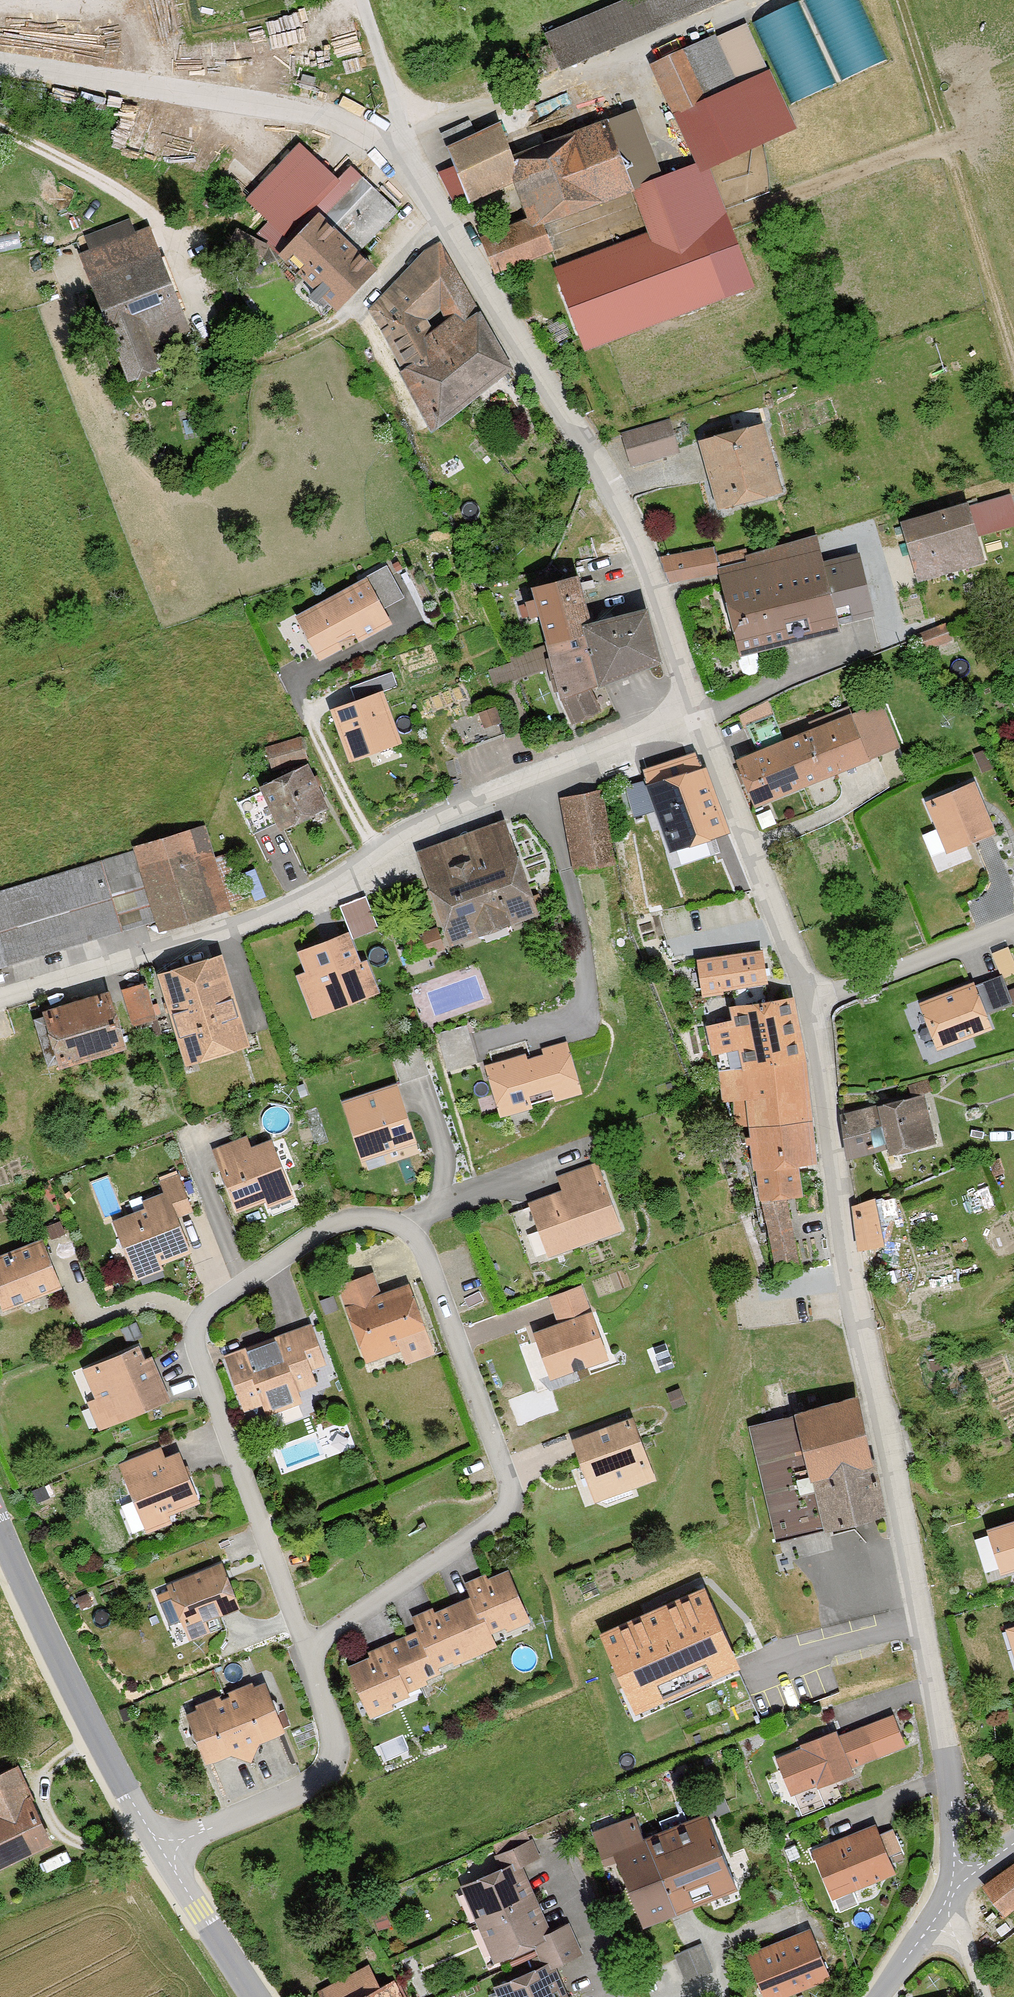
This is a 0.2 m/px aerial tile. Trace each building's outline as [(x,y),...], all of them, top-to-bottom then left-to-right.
[(559,65),(716,0),(617,0),(545,30),(559,65)] [(837,81),(805,0),(791,0),(758,13),(793,98),(837,81)] [(846,75),(890,54),(864,0),(810,0),(846,75)] [(695,163),(701,174),(711,170),(796,131),(745,21),(649,65),(695,163)] [(660,179),(634,109),(514,159),(504,131),(499,116),(474,127),(444,138),(469,204),(518,186),(532,226),(541,223),(542,226),(633,190),(660,179)] [(399,214),(361,180),(345,197),(305,161),(259,212),(294,244),(283,255),(345,312),(379,274),(360,256),(399,214)] [(649,232),(554,267),(585,351),(754,288),(711,170),(701,174),(695,163),(660,179),(633,190),(649,232)] [(553,256),(542,226),(541,223),(532,226),(488,243),(500,276),(553,256)] [(150,231),(81,258),(130,384),(158,373),(149,349),(189,334),(150,231)] [(480,315),(440,247),(372,314),(404,371),(428,354),(414,330),(439,308),(457,333),(480,315)] [(504,354),(480,315),(457,333),(428,354),(453,388),(504,354)] [(515,372),(504,354),(453,388),(428,354),(404,371),(435,435),(515,372)] [(670,424),(625,436),(633,466),(678,455),(670,424)] [(762,424),(698,441),(717,511),(781,493),(762,424)] [(1008,491),(964,503),(902,521),(918,578),(982,560),(976,538),(1013,528),(1013,511),(1008,491)] [(749,565),(721,572),(745,659),(738,660),(744,682),(764,676),(758,655),(841,633),(838,625),(877,614),(861,555),(824,565),(817,535),(747,558),(749,565)] [(717,574),(714,551),(660,560),(670,582),(717,574)] [(718,560),(721,572),(749,565),(747,558),(745,552),(718,560)] [(587,629),(573,575),(528,587),(541,640),(587,629)] [(369,582),(300,619),(321,658),(342,647),(340,643),(355,635),(359,642),(392,624),(369,582)] [(645,612),(587,629),(599,690),(662,670),(645,612)] [(588,693),(599,690),(587,629),(541,640),(542,644),(520,653),(511,682),(546,667),(555,700),(571,728),(595,716),(588,693)] [(382,691),(331,709),(350,762),(401,744),(382,691)] [(850,712),(784,738),(804,785),(899,747),(882,707),(853,718),(850,712)] [(497,708),(455,723),(466,752),(507,737),(497,708)] [(804,785),(784,738),(733,759),(752,806),(804,785)] [(303,740),(268,750),(274,771),(308,762),(303,740)] [(721,830),(693,750),(643,767),(670,848),(721,830)] [(328,811),(309,768),(262,789),(282,832),(328,811)] [(976,780),(926,801),(948,853),(998,833),(976,780)] [(600,786),(556,794),(570,871),(614,864),(600,786)] [(0,888),(0,967),(153,918),(158,932),(228,910),(201,824),(0,888)] [(452,879),(426,889),(448,947),(538,914),(516,857),(472,874),(466,859),(447,866),(452,879)] [(367,891),(341,902),(355,934),(381,923),(367,891)] [(437,929),(404,943),(411,962),(445,949),(437,929)] [(348,930),(296,950),(303,970),(293,974),(310,1018),(379,991),(366,959),(359,962),(348,930)] [(992,952),(1004,981),(1013,976),(1013,963),(1007,946),(992,952)] [(764,953),(700,963),(705,992),(728,989),(734,1025),(711,1029),(718,1075),(805,1061),(795,1000),(772,1003),(764,953)] [(219,954),(154,971),(182,1066),(248,1044),(219,954)] [(990,1027),(972,982),(920,1002),(937,1048),(990,1027)] [(155,1020),(142,983),(124,990),(138,1027),(155,1020)] [(46,1021),(35,1024),(49,1066),(59,1062),(61,1067),(126,1046),(110,995),(44,1016),(46,1021)] [(555,1101),(583,1093),(567,1042),(541,1049),(543,1055),(528,1059),(526,1054),(485,1066),(501,1117),(533,1108),(530,1097),(552,1091),(555,1101)] [(816,1163),(805,1061),(718,1075),(723,1100),(743,1098),(748,1128),(751,1165),(758,1201),(775,1262),(798,1259),(787,1200),(802,1198),(797,1164),(816,1163)] [(400,1086),(344,1105),(364,1164),(420,1145),(400,1086)] [(926,1094),(839,1114),(844,1153),(889,1141),(891,1150),(935,1142),(926,1094)] [(244,1134),(210,1148),(235,1211),(263,1200),(265,1205),(290,1195),(268,1138),(248,1145),(244,1134)] [(561,1190),(526,1202),(546,1257),(620,1231),(595,1160),(555,1175),(561,1190)] [(181,1178),(163,1185),(165,1192),(184,1185),(181,1178)] [(873,1196),(852,1206),(859,1247),(882,1243),(873,1196)] [(192,1253),(168,1198),(110,1224),(134,1278),(162,1266),(192,1253)] [(0,1254),(0,1305),(1,1308),(58,1286),(41,1239),(0,1254)] [(345,1309),(380,1296),(371,1269),(336,1283),(345,1309)] [(559,1325),(533,1335),(550,1380),(608,1358),(579,1282),(546,1295),(559,1325)] [(423,1330),(407,1286),(380,1296),(345,1309),(364,1361),(400,1347),(406,1361),(431,1352),(423,1330)] [(310,1322),(224,1352),(243,1407),(262,1401),(265,1410),(299,1398),(296,1389),(317,1382),(312,1368),(324,1363),(310,1322)] [(136,1343),(81,1366),(94,1397),(84,1401),(96,1429),(168,1398),(149,1355),(142,1358),(136,1343)] [(858,1401),(799,1415),(827,1532),(887,1517),(858,1401)] [(799,1415),(751,1427),(780,1543),(827,1532),(799,1415)] [(632,1424),(573,1447),(596,1504),(654,1481),(632,1424)] [(158,1446),(115,1463),(143,1534),(170,1523),(167,1516),(199,1503),(176,1448),(162,1454),(158,1446)] [(995,1534),(1007,1570),(1013,1567),(1013,1528),(995,1534)] [(222,1563),(165,1584),(187,1641),(207,1634),(202,1621),(238,1608),(222,1563)] [(472,1599),(457,1606),(476,1648),(531,1624),(508,1574),(469,1592),(472,1599)] [(705,1591),(600,1638),(635,1715),(740,1668),(705,1591)] [(404,1639),(424,1684),(481,1658),(476,1648),(457,1606),(415,1625),(418,1633),(404,1639)] [(396,1648),(351,1668),(373,1718),(410,1701),(407,1695),(425,1687),(424,1684),(404,1639),(394,1644),(396,1648)] [(260,1684),(225,1699),(252,1764),(257,1744),(282,1733),(260,1684)] [(225,1699),(184,1716),(204,1766),(233,1754),(252,1764),(225,1699)] [(803,1751),(777,1761),(791,1795),(818,1784),(820,1789),(854,1774),(851,1767),(877,1756),(865,1727),(840,1738),(836,1728),(800,1743),(803,1751)] [(15,1761),(0,1768),(0,1862),(50,1840),(15,1761)] [(704,1810),(642,1834),(671,1909),(733,1885),(704,1810)] [(633,1811),(587,1829),(595,1850),(607,1846),(637,1922),(671,1909),(642,1834),(633,1811)] [(875,1820),(810,1846),(829,1894),(894,1868),(875,1820)] [(459,1883),(476,1921),(532,1896),(518,1865),(538,1856),(529,1837),(493,1854),(498,1865),(459,1883)] [(976,1882),(1002,1916),(1013,1907),(1013,1859),(1012,1856),(976,1882)] [(532,1896),(476,1921),(494,1960),(532,1943),(538,1955),(573,1939),(565,1922),(547,1930),(532,1896)] [(745,1952),(763,1996),(780,1996),(830,1977),(810,1926),(745,1952)] [(538,1955),(543,1965),(493,1988),(497,1996),(560,1996),(567,1994),(554,1965),(579,1954),(573,1939),(538,1955)] [(705,1939),(677,1949),(687,1976),(715,1966),(705,1939)] [(321,1993),(323,1996),(401,1996),(394,1982),(382,1988),(371,1967),(321,1993)]
